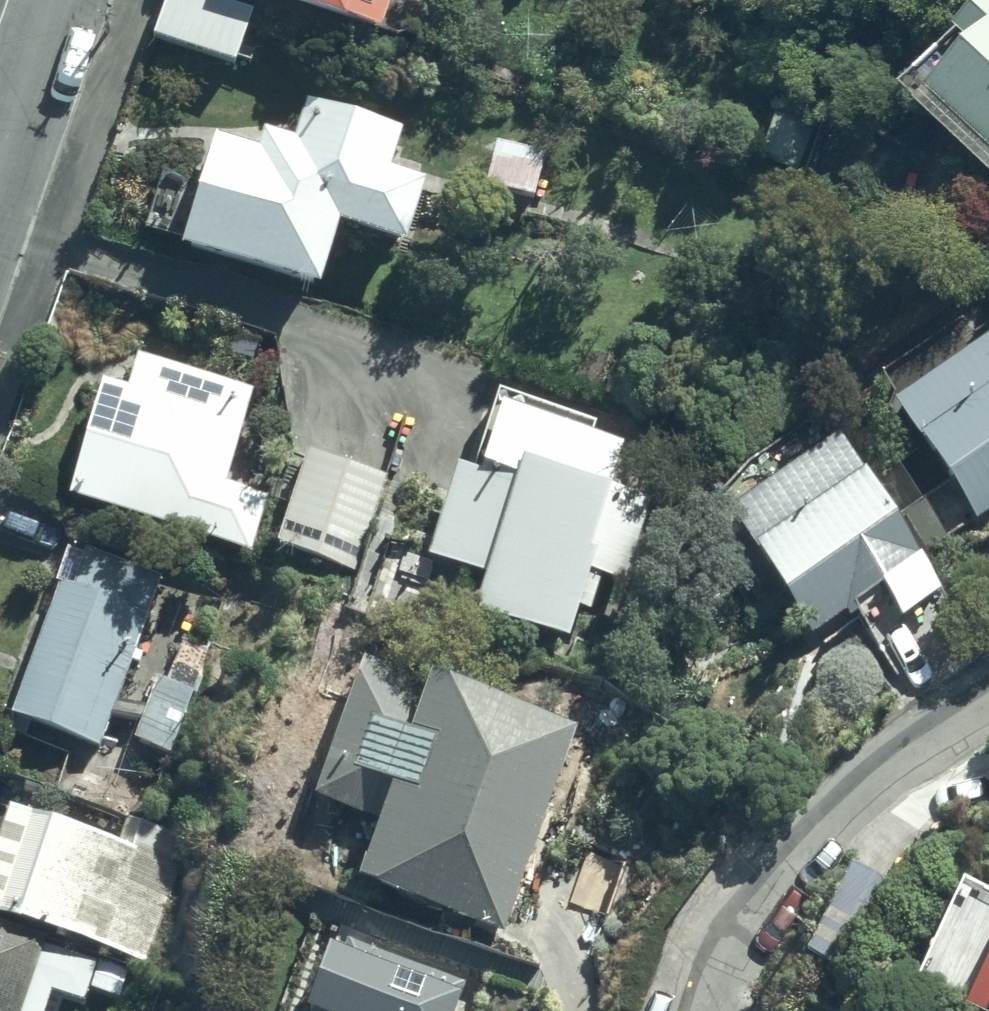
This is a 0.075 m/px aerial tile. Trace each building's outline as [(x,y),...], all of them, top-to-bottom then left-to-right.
[(183,0),(174,0),(155,52),(237,81),(256,26),(183,0)] [(387,48),(404,0),(250,0),(387,48)] [(906,79),(988,158),(988,0),(983,0),(906,79)] [(294,136),(266,127),(259,148),(214,134),(180,238),(319,282),(340,218),(407,239),(427,178),(388,166),(400,129),(306,99),(294,136)] [(548,150),(497,136),(484,181),(536,195),(548,150)] [(986,336),(972,316),(880,379),(980,523),(988,517),(988,334),(986,336)] [(105,375),(69,487),(256,547),(273,491),(227,476),(256,385),(141,349),(130,383),(105,375)] [(628,437),(505,395),(481,462),(461,455),(429,548),(487,568),(476,600),(569,632),(580,602),(595,606),(606,573),(624,579),(654,492),(614,478),(628,437)] [(942,594),(840,439),(806,461),(796,445),(720,495),(814,637),(883,592),(902,620),(942,594)] [(390,474),(310,444),(275,538),(355,568),(390,474)] [(61,581),(13,707),(100,740),(162,577),(69,542),(55,579),(61,581)] [(212,645),(187,634),(168,676),(162,673),(139,726),(170,740),(212,645)] [(504,927),(579,716),(430,659),(425,673),(366,652),(315,794),(378,817),(357,874),(504,927)] [(0,841),(0,910),(150,963),(195,836),(143,818),(135,841),(15,799),(0,841)] [(894,887),(852,865),(807,950),(849,972),(894,887)] [(0,919),(0,1010),(40,1010),(52,978),(34,971),(46,936),(0,919)] [(351,935),(348,943),(331,936),(305,1002),(325,1010),(456,1010),(468,982),(351,935)] [(964,1010),(988,1010),(988,960),(964,1010)]
